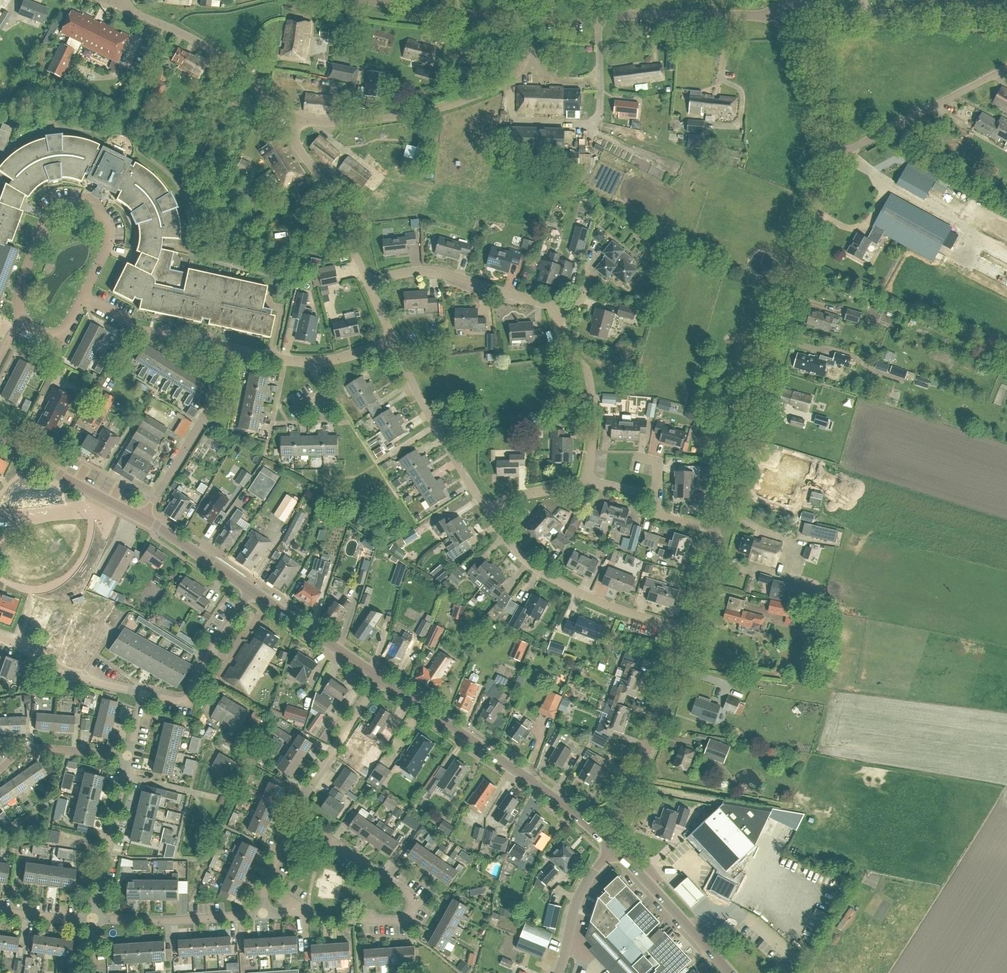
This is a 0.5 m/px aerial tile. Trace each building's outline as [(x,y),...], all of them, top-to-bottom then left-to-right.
[(18,15),(42,24),(48,10),(23,0),(18,15)] [(71,11),(60,33),(81,43),(80,45),(112,60),(117,62),(129,36),(120,32),(119,34),(113,31),(114,29),(99,22),(98,26),(92,23),(94,19),(82,14),(81,16),(71,11)] [(0,18),(0,29),(2,30),(11,16),(4,12),(0,18)] [(311,34),(312,23),(288,21),(284,43),(287,44),(286,50),(283,49),(281,57),(305,60),(310,34),(311,34)] [(53,42),(60,30),(51,25),(45,38),(53,42)] [(279,44),(283,29),(267,26),(264,40),(279,44)] [(410,61),(411,59),(420,62),(419,63),(430,66),(436,49),(424,45),(423,48),(418,46),(418,43),(409,40),(404,56),(403,58),(410,61)] [(47,71),(61,78),(75,51),(60,44),(47,71)] [(177,49),(171,61),(178,65),(177,67),(198,78),(207,61),(196,55),(194,58),(177,49)] [(118,63),(117,62),(112,60),(108,68),(111,69),(110,72),(113,73),(114,74),(118,63)] [(27,61),(22,71),(34,77),(39,67),(27,61)] [(331,63),(328,79),(356,84),(359,69),(331,63)] [(663,80),(661,66),(642,67),(643,69),(635,70),(634,66),(624,68),(613,70),(615,86),(626,85),(645,83),(663,80)] [(150,95),(160,98),(165,82),(162,81),(166,70),(159,68),(155,78),(156,78),(150,95)] [(473,75),(475,80),(488,76),(486,70),(473,75)] [(367,71),(364,96),(377,98),(380,73),(367,71)] [(346,86),(345,96),(354,97),(356,88),(346,86)] [(519,86),(518,112),(566,114),(566,111),(567,111),(567,119),(579,119),(580,111),(580,91),(562,90),(562,87),(550,87),(550,90),(542,90),(542,87),(519,86)] [(1002,87),(1001,89),(1000,91),(993,104),(1006,112),(1006,90),(1002,87)] [(719,102),(714,101),(714,97),(702,96),(702,92),(691,92),(689,115),(702,116),(702,113),(735,116),(737,99),(720,98),(719,102)] [(336,97),(307,94),(304,111),(334,115),(336,97)] [(619,118),(639,120),(641,105),(635,104),(615,102),(614,114),(619,114),(619,118)] [(974,128),(998,141),(1000,138),(1006,142),(1006,121),(1001,117),(999,122),(982,113),(974,128)] [(654,120),(654,128),(663,128),(662,119),(654,120)] [(688,121),(688,132),(702,133),(703,122),(688,121)] [(671,150),(687,149),(686,123),(669,124),(671,150)] [(0,130),(0,151),(3,152),(13,128),(2,124),(0,130)] [(507,145),(507,149),(541,151),(540,159),(553,159),(553,151),(555,151),(563,151),(564,129),(556,129),(508,127),(508,129),(507,145)] [(1,296),(2,293),(2,291),(4,286),(5,283),(7,279),(8,277),(17,251),(9,248),(6,247),(8,241),(10,241),(11,242),(23,212),(19,211),(24,196),(28,198),(29,197),(30,195),(31,194),(32,193),(33,191),(34,190),(35,189),(37,188),(38,187),(39,186),(41,185),(42,184),(44,183),(45,182),(47,181),(48,181),(49,182),(61,180),(61,178),(63,178),(66,178),(68,179),(71,179),(74,180),(76,181),(78,182),(81,183),(84,175),(89,177),(87,180),(89,181),(98,185),(95,190),(101,193),(104,188),(112,193),(114,193),(115,191),(120,193),(116,200),(118,201),(120,203),(123,204),(125,206),(127,208),(128,209),(130,211),(132,213),(130,214),(135,225),(137,225),(137,226),(138,228),(138,230),(138,231),(138,233),(139,235),(139,237),(139,238),(138,240),(138,242),(138,244),(138,245),(137,247),(137,249),(136,250),(136,252),(140,254),(134,267),(126,264),(112,292),(132,302),(134,298),(137,300),(140,301),(138,310),(201,323),(201,319),(208,321),(208,325),(270,338),(274,316),(270,316),(271,310),(262,308),(267,287),(188,269),(187,273),(170,270),(174,253),(177,254),(178,253),(161,249),(161,246),(162,244),(162,242),(162,239),(180,240),(180,236),(180,232),(180,228),(179,224),(178,220),(177,216),(176,212),(175,209),(177,208),(170,193),(168,194),(167,192),(165,189),(164,187),(162,185),(160,183),(158,180),(156,178),(154,176),(151,174),(149,172),(147,171),(144,169),(142,167),(140,166),(137,164),(134,163),(132,167),(128,165),(130,162),(129,162),(103,149),(101,151),(97,149),(99,146),(97,145),(95,144),(92,143),(90,142),(88,141),(85,140),(83,140),(81,139),(78,139),(76,138),(73,138),(71,137),(69,137),(66,137),(64,137),(61,137),(61,135),(45,137),(46,139),(43,139),(41,140),(38,141),(36,141),(34,142),(32,143),(29,144),(27,145),(25,146),(23,147),(21,149),(19,150),(17,151),(15,153),(13,154),(11,156),(9,157),(7,159),(5,161),(3,163),(2,164),(0,166),(0,173),(11,181),(8,186),(5,184),(0,197),(0,298),(1,296)] [(182,148),(186,138),(180,135),(175,145),(182,148)] [(702,149),(703,136),(689,135),(688,147),(702,149)] [(317,156),(330,166),(341,154),(320,136),(310,147),(313,149),(311,151),(317,156)] [(265,156),(273,171),(281,166),(282,168),(288,164),(294,161),(293,161),(290,156),(292,154),(288,147),(285,148),(279,139),(263,149),(267,155),(265,156)] [(417,148),(411,169),(421,171),(426,150),(417,148)] [(402,167),(407,153),(396,149),(391,163),(402,167)] [(579,167),(580,153),(554,152),(554,167),(579,167)] [(339,169),(363,188),(373,176),(349,157),(339,169)] [(240,172),(246,161),(241,159),(235,170),(240,172)] [(281,166),(273,171),(284,187),(304,175),(299,168),(300,167),(296,160),(293,161),(294,161),(288,164),(282,168),(281,166)] [(897,185),(926,201),(936,182),(907,166),(897,185)] [(587,180),(588,174),(581,172),(579,178),(587,180)] [(884,234),(933,261),(952,228),(891,195),(873,228),(874,228),(867,239),(857,233),(847,252),(861,260),(871,242),(877,245),(884,234)] [(592,238),(599,243),(605,236),(598,231),(592,238)] [(383,239),(385,256),(407,253),(407,245),(417,244),(415,233),(405,234),(405,237),(383,239)] [(569,251),(583,255),(587,240),(573,236),(569,251)] [(440,238),(436,253),(437,253),(437,256),(442,257),(443,255),(458,259),(460,253),(470,256),(473,245),(460,241),(459,243),(440,238)] [(272,243),(269,252),(293,259),(296,250),(272,243)] [(636,271),(629,265),(634,260),(623,252),(613,243),(604,254),(607,256),(596,269),(607,278),(611,273),(626,284),(636,271)] [(98,244),(93,253),(100,256),(104,248),(98,244)] [(493,248),(487,266),(509,272),(511,263),(519,265),(523,253),(510,249),(509,253),(493,248)] [(574,264),(558,260),(560,255),(551,253),(548,262),(541,260),(538,270),(542,271),(539,281),(556,286),(559,274),(570,278),(574,264)] [(323,287),(339,283),(336,271),(320,275),(323,287)] [(328,286),(320,288),(322,297),(324,303),(330,302),(329,295),(328,295),(330,294),(328,286)] [(428,300),(427,292),(404,294),(405,309),(426,308),(426,312),(438,312),(437,299),(428,300)] [(315,333),(319,318),(312,316),(313,310),(306,308),(309,295),(299,293),(293,318),(301,320),(296,340),(315,344),(317,333),(315,333)] [(617,316),(634,320),(637,309),(620,305),(617,316)] [(613,322),(615,314),(596,308),(593,318),(595,318),(590,334),(606,339),(610,328),(608,327),(610,321),(613,322)] [(844,319),(859,324),(863,314),(848,309),(844,319)] [(333,323),(337,338),(360,333),(355,310),(354,311),(355,312),(345,315),(346,320),(333,323)] [(473,332),(486,332),(486,320),(478,320),(478,310),(456,310),(456,328),(473,329),(473,332)] [(811,311),(807,324),(820,329),(820,330),(828,333),(832,321),(838,322),(839,317),(826,313),(825,316),(811,311)] [(533,331),(532,322),(522,323),(522,324),(510,325),(511,341),(529,340),(529,343),(543,342),(542,330),(533,331)] [(91,324),(81,344),(95,351),(105,331),(91,324)] [(95,351),(81,344),(71,363),(85,370),(95,351)] [(145,366),(143,368),(138,376),(142,378),(148,368),(147,367),(156,351),(145,344),(135,360),(145,366)] [(112,350),(107,348),(104,353),(109,356),(112,350)] [(888,361),(891,353),(884,350),(881,358),(888,361)] [(156,373),(154,375),(149,383),(153,385),(160,375),(158,374),(168,358),(156,351),(147,367),(148,368),(156,373)] [(835,368),(836,364),(842,366),(842,365),(844,365),(843,366),(849,368),(852,357),(845,355),(844,356),(842,355),(843,355),(835,352),(833,360),(820,356),(820,357),(815,356),(814,358),(798,353),(794,367),(805,371),(805,372),(810,373),(811,372),(815,374),(815,375),(824,378),(827,367),(835,368)] [(158,374),(160,375),(167,380),(166,382),(161,390),(165,392),(171,382),(169,381),(179,365),(168,358),(158,374)] [(20,361),(11,378),(24,385),(33,368),(20,361)] [(886,373),(889,365),(876,361),(874,368),(886,373)] [(179,387),(177,389),(172,397),(176,399),(182,389),(181,388),(191,372),(179,365),(169,381),(171,382),(179,387)] [(892,366),(889,374),(905,379),(908,372),(892,366)] [(181,388),(182,389),(190,394),(189,396),(188,396),(184,404),(188,406),(194,397),(192,396),(202,379),(191,372),(181,388)] [(908,372),(905,379),(906,379),(913,381),(916,375),(908,372)] [(104,373),(96,386),(101,389),(109,376),(104,373)] [(249,373),(246,387),(270,392),(270,391),(271,387),(266,386),(268,377),(249,373)] [(346,387),(354,399),(374,386),(371,381),(367,384),(362,377),(346,387)] [(24,385),(11,378),(2,396),(15,403),(24,385)] [(367,408),(370,414),(381,407),(377,401),(378,401),(373,393),(377,390),(374,386),(354,399),(362,411),(367,408)] [(63,417),(73,398),(53,387),(46,401),(49,402),(37,424),(52,432),(57,434),(62,424),(58,421),(61,416),(63,417)] [(246,387),(243,401),(262,405),(264,396),(269,397),(270,392),(246,387)] [(794,409),(807,413),(811,398),(783,389),(779,401),(795,405),(794,409)] [(107,411),(114,398),(106,394),(98,407),(94,404),(84,421),(98,429),(108,412),(107,411)] [(243,401),(241,415),(270,421),(270,420),(265,419),(265,415),(260,414),(262,405),(243,401)] [(658,408),(666,410),(668,403),(660,401),(658,408)] [(649,403),(647,417),(654,418),(656,404),(649,403)] [(147,415),(116,466),(142,482),(152,466),(148,463),(155,451),(154,450),(172,420),(151,407),(147,415)] [(190,407),(186,413),(193,418),(196,412),(197,411),(190,407)] [(381,407),(370,414),(382,431),(402,419),(399,414),(395,417),(390,409),(385,413),(381,407)] [(169,417),(177,421),(181,414),(173,410),(169,417)] [(263,425),(264,423),(269,424),(270,421),(241,415),(238,429),(256,433),(258,424),(263,425)] [(611,439),(625,440),(627,415),(623,415),(623,422),(615,422),(615,418),(607,418),(606,431),(612,431),(611,439)] [(627,415),(625,440),(639,441),(640,433),(646,434),(647,420),(638,420),(638,423),(631,423),(632,416),(627,415)] [(792,418),(790,425),(803,428),(804,422),(792,418)] [(382,431),(389,443),(405,433),(401,426),(405,423),(402,419),(382,431)] [(660,442),(682,448),(686,433),(664,427),(665,423),(658,421),(654,432),(662,434),(660,442)] [(116,445),(120,439),(102,428),(98,436),(99,437),(96,442),(87,436),(80,447),(91,453),(92,452),(104,459),(111,448),(112,448),(115,444),(116,445)] [(553,462),(571,462),(572,439),(564,439),(564,431),(551,431),(551,439),(554,439),(553,462)] [(295,456),(295,432),(290,432),(290,437),(281,438),(281,457),(295,456)] [(300,432),(295,432),(295,456),(309,456),(309,437),(300,437),(300,432)] [(318,437),(309,437),(309,456),(323,456),(323,432),(318,432),(318,437)] [(323,432),(323,456),(338,456),(338,437),(328,437),(328,432),(323,432)] [(377,458),(384,454),(380,447),(373,451),(377,458)] [(400,460),(408,472),(428,459),(425,455),(421,458),(416,450),(400,460)] [(159,451),(154,460),(158,462),(163,453),(159,451)] [(525,466),(525,455),(509,455),(509,461),(497,461),(497,475),(519,475),(519,466),(525,466)] [(766,471),(761,488),(767,489),(766,494),(779,498),(782,487),(790,490),(795,472),(806,475),(809,464),(784,456),(781,467),(782,468),(780,475),(766,471)] [(408,472),(415,484),(431,474),(427,466),(431,464),(428,459),(408,472)] [(676,472),(675,485),(693,486),(693,478),(710,479),(711,468),(689,467),(688,473),(676,472)] [(243,470),(235,482),(244,487),(251,476),(243,470)] [(261,472),(249,491),(264,501),(276,483),(275,482),(274,481),(262,473),(261,472)] [(415,484),(423,496),(443,483),(440,479),(436,481),(431,474),(415,484)] [(398,479),(392,483),(396,488),(402,485),(398,479)] [(549,480),(537,480),(537,489),(549,488),(549,480)] [(202,483),(197,490),(204,494),(208,488),(208,487),(202,483)] [(443,483),(423,496),(430,508),(447,498),(442,490),(446,487),(443,483)] [(693,486),(675,485),(675,498),(687,499),(687,506),(705,507),(705,494),(693,494),(693,486)] [(307,490),(304,496),(311,499),(314,494),(307,490)] [(190,509),(194,503),(176,491),(169,502),(172,504),(165,514),(178,523),(188,508),(190,509)] [(287,494),(274,515),(285,522),(298,501),(287,494)] [(202,518),(210,523),(214,523),(225,507),(213,498),(201,514),(202,518)] [(590,509),(587,524),(601,528),(603,523),(612,525),(617,506),(605,503),(602,512),(590,509)] [(617,506),(612,525),(621,528),(620,532),(629,535),(633,521),(627,519),(630,509),(617,506)] [(542,507),(533,517),(550,532),(553,536),(562,525),(542,507)] [(229,550),(243,529),(237,524),(244,514),(238,509),(231,520),(232,521),(227,529),(226,527),(216,541),(229,550)] [(708,511),(701,509),(699,517),(706,519),(708,511)] [(290,544),(301,522),(305,514),(298,511),(283,541),(290,544)] [(813,523),(814,516),(802,513),(800,519),(813,523)] [(445,525),(442,520),(432,527),(439,536),(446,531),(451,538),(466,527),(459,516),(450,522),(445,525)] [(550,532),(533,517),(524,527),(538,539),(543,533),(550,539),(553,536),(550,532)] [(572,539),(577,529),(570,525),(565,535),(572,539)] [(635,551),(641,527),(634,525),(628,549),(635,551)] [(829,538),(830,528),(818,526),(817,530),(803,528),(802,534),(829,538)] [(446,548),(449,552),(447,553),(452,561),(460,555),(459,553),(462,551),(459,546),(472,537),(466,527),(451,538),(454,543),(446,548)] [(402,537),(395,541),(399,548),(418,537),(414,529),(402,537)] [(269,551),(273,545),(253,531),(249,537),(252,539),(237,561),(251,571),(266,549),(269,551)] [(640,543),(647,545),(648,540),(652,541),(654,535),(644,532),(640,543)] [(551,542),(556,546),(560,541),(562,543),(566,539),(558,533),(551,542)] [(667,545),(666,545),(688,552),(692,539),(675,534),(672,541),(660,537),(658,543),(667,545)] [(657,548),(658,543),(660,537),(654,535),(652,541),(648,540),(647,545),(657,548)] [(744,536),(738,553),(748,556),(747,559),(776,567),(782,544),(761,538),(760,541),(744,536)] [(366,538),(362,544),(372,551),(376,544),(366,538)] [(560,541),(556,546),(563,552),(571,543),(566,539),(562,543),(560,541)] [(119,544),(103,574),(117,582),(118,583),(133,556),(139,560),(138,561),(143,564),(145,561),(158,569),(166,556),(149,545),(143,555),(135,549),(133,552),(119,544)] [(393,545),(390,550),(395,553),(398,548),(393,545)] [(666,545),(663,558),(684,565),(688,552),(666,545)] [(611,550),(608,560),(614,562),(618,552),(611,550)] [(574,553),(567,566),(578,571),(578,572),(590,579),(596,567),(600,561),(593,558),(591,561),(574,553)] [(323,554),(321,560),(326,561),(327,561),(328,562),(330,556),(323,554)] [(302,566),(288,557),(286,561),(283,559),(268,581),(280,589),(285,583),(289,586),(302,566)] [(322,573),(326,561),(321,560),(321,559),(317,572),(313,569),(308,576),(311,578),(308,583),(306,581),(296,595),(306,601),(310,594),(309,593),(313,586),(317,581),(318,572),(322,573)] [(310,594),(306,601),(313,606),(322,592),(319,590),(323,585),(323,573),(328,575),(332,563),(328,562),(327,561),(326,561),(322,573),(318,572),(317,581),(313,586),(309,593),(310,594)] [(364,561),(362,567),(369,569),(371,563),(364,561)] [(467,574),(470,576),(475,581),(473,583),(480,589),(489,579),(498,569),(493,564),(489,565),(485,562),(480,568),(478,570),(474,566),(467,574)] [(396,571),(404,573),(406,567),(398,564),(396,571)] [(651,574),(654,566),(647,564),(644,572),(651,574)] [(460,566),(450,578),(454,582),(457,585),(464,577),(461,575),(465,571),(460,566)] [(439,583),(448,575),(449,574),(444,568),(443,569),(434,577),(439,583)] [(617,588),(629,593),(635,578),(609,568),(602,584),(616,590),(617,588)] [(489,579),(480,589),(487,596),(489,593),(490,593),(491,594),(497,600),(504,592),(500,588),(501,587),(507,580),(503,576),(503,573),(498,569),(489,579)] [(761,573),(758,582),(770,585),(772,577),(761,573)] [(176,584),(181,587),(177,592),(192,601),(190,604),(203,612),(210,602),(202,597),(206,590),(198,585),(198,586),(187,578),(186,579),(181,576),(176,584)] [(77,578),(73,587),(93,597),(99,585),(85,578),(83,581),(77,578)] [(647,601),(672,608),(677,591),(665,587),(665,584),(647,579),(643,592),(650,594),(647,601)] [(452,585),(447,581),(446,580),(442,585),(448,589),(452,585)] [(769,598),(809,607),(813,589),(773,581),(769,598)] [(367,587),(365,594),(371,596),(373,589),(367,587)] [(365,594),(361,604),(368,606),(371,596),(365,594)] [(513,616),(508,625),(509,625),(519,631),(522,623),(527,614),(538,620),(547,603),(533,595),(526,609),(519,605),(518,606),(513,615),(513,616)] [(0,610),(0,613),(1,614),(0,617),(0,620),(9,623),(17,602),(5,597),(0,610)] [(324,614),(337,623),(352,602),(345,597),(340,605),(333,600),(324,614)] [(761,624),(763,617),(742,612),(743,609),(745,602),(730,598),(724,619),(739,623),(739,626),(751,629),(753,622),(761,624)] [(504,611),(505,612),(506,612),(510,614),(513,616),(513,615),(518,606),(509,601),(506,608),(504,611)] [(771,601),(769,612),(792,617),(795,606),(771,601)] [(498,602),(487,615),(496,621),(497,620),(499,622),(500,622),(506,612),(505,612),(504,611),(506,608),(498,602)] [(453,617),(461,619),(464,607),(456,605),(453,617)] [(361,639),(362,639),(365,640),(364,641),(365,642),(369,636),(373,639),(378,631),(375,629),(376,628),(384,615),(371,611),(364,621),(355,634),(356,635),(356,637),(359,639),(361,639)] [(171,631),(177,622),(163,613),(157,621),(171,631)] [(423,619),(416,634),(423,638),(433,618),(427,615),(425,620),(423,619)] [(603,626),(579,617),(576,624),(567,621),(563,632),(573,636),(574,632),(597,641),(603,626)] [(185,623),(180,620),(176,627),(181,630),(185,623)] [(144,626),(153,631),(155,627),(147,622),(144,626)] [(434,624),(424,644),(431,648),(434,642),(436,643),(440,633),(438,632),(440,627),(434,624)] [(153,631),(164,638),(167,634),(156,627),(153,631)] [(232,666),(225,678),(249,694),(277,650),(274,648),(280,639),(261,627),(250,645),(247,643),(236,660),(240,662),(236,668),(232,666)] [(134,637),(123,629),(109,650),(110,650),(111,649),(121,656),(122,655),(121,655),(134,637)] [(410,642),(413,636),(405,632),(402,637),(397,634),(392,643),(393,643),(385,657),(399,664),(411,642),(410,642)] [(164,638),(175,645),(178,641),(167,634),(164,638)] [(145,643),(135,636),(134,637),(121,655),(122,655),(132,662),(146,642),(145,643)] [(517,639),(510,656),(520,661),(528,644),(517,639)] [(175,645),(186,651),(188,647),(178,641),(175,645)] [(491,658),(501,663),(509,645),(499,641),(491,658)] [(156,649),(146,642),(132,662),(133,661),(143,668),(157,648),(156,649)] [(551,642),(548,650),(555,652),(558,644),(551,642)] [(167,655),(157,648),(143,668),(143,669),(144,667),(154,675),(168,654),(167,655)] [(279,658),(285,660),(288,653),(281,651),(279,658)] [(428,651),(424,656),(429,660),(433,654),(428,651)] [(446,675),(455,662),(440,652),(427,670),(423,668),(416,678),(436,692),(443,681),(440,679),(444,674),(446,675)] [(299,653),(290,666),(295,669),(290,675),(303,683),(307,677),(308,678),(317,665),(311,660),(310,661),(299,653)] [(625,653),(623,659),(637,665),(640,658),(625,653)] [(178,661),(168,654),(154,675),(155,674),(165,681),(179,660),(178,661)] [(0,675),(13,680),(19,663),(6,658),(5,661),(0,659),(0,676),(0,675)] [(620,668),(623,670),(620,678),(640,686),(645,674),(635,671),(637,665),(623,659),(620,668)] [(179,660),(165,681),(166,680),(176,687),(190,667),(190,666),(189,667),(179,660)] [(582,670),(573,667),(570,675),(578,679),(582,670)] [(460,684),(463,677),(455,674),(452,681),(460,684)] [(471,701),(478,685),(476,684),(479,678),(478,675),(474,674),(472,674),(469,680),(465,679),(459,693),(461,694),(455,706),(468,712),(473,702),(471,701)] [(610,695),(624,700),(627,695),(636,698),(640,686),(620,678),(617,677),(616,677),(610,695)] [(504,707),(502,705),(497,701),(503,693),(504,691),(500,689),(495,685),(497,682),(495,681),(489,678),(489,679),(485,686),(485,687),(487,688),(484,692),(487,695),(493,700),(481,716),(486,720),(487,723),(488,724),(491,723),(492,724),(493,723),(498,727),(503,720),(497,716),(504,707)] [(316,716),(307,730),(311,733),(335,698),(342,702),(349,692),(332,680),(321,695),(317,692),(310,713),(316,716)] [(289,700),(288,692),(281,693),(282,701),(289,700)] [(549,692),(540,712),(549,717),(553,709),(556,710),(562,697),(549,692)] [(609,715),(627,722),(632,710),(622,706),(624,700),(610,695),(604,713),(609,715)] [(228,727),(237,732),(250,712),(224,696),(212,717),(228,727)] [(729,696),(723,709),(734,714),(735,712),(740,715),(744,705),(739,703),(740,701),(729,696)] [(101,699),(97,718),(113,721),(117,703),(101,699)] [(567,711),(570,701),(563,699),(559,708),(567,711)] [(705,722),(714,725),(720,707),(696,699),(692,714),(706,719),(705,722)] [(442,706),(447,712),(452,708),(447,702),(442,706)] [(284,718),(285,718),(295,721),(295,724),(303,727),(307,715),(308,712),(287,705),(284,718)] [(274,709),(271,714),(277,716),(280,718),(283,713),(274,709)] [(386,722),(390,714),(382,709),(370,728),(367,727),(362,733),(375,742),(388,723),(386,722)] [(257,727),(264,716),(255,711),(248,722),(257,727)] [(677,719),(687,721),(688,714),(678,712),(677,719)] [(35,730),(54,731),(55,715),(36,714),(35,730)] [(55,715),(54,731),(72,732),(73,717),(55,715)] [(627,722),(609,715),(605,724),(600,722),(597,731),(611,736),(614,730),(623,734),(627,722)] [(6,718),(6,733),(25,733),(24,717),(6,718)] [(113,721),(97,718),(93,736),(108,739),(113,721)] [(275,728),(278,730),(282,724),(284,721),(281,719),(279,722),(275,728)] [(529,730),(534,724),(527,719),(522,726),(516,722),(507,735),(518,743),(522,737),(526,739),(531,732),(529,730)] [(166,723),(163,736),(181,740),(184,727),(166,723)] [(278,730),(277,733),(281,735),(286,727),(282,724),(278,730)] [(548,743),(557,748),(549,761),(561,768),(571,750),(577,754),(580,755),(587,744),(577,739),(557,727),(552,735),(548,743)] [(300,733),(299,735),(300,736),(305,739),(309,734),(302,730),(302,731),(300,733)] [(416,777),(430,756),(427,754),(429,751),(434,744),(419,734),(408,751),(405,749),(395,764),(416,777)] [(589,734),(586,739),(603,749),(606,744),(589,734)] [(161,743),(160,748),(178,752),(181,740),(163,736),(163,737),(161,737),(159,743),(161,743)] [(293,747),(306,755),(313,744),(305,739),(300,736),(294,745),(293,747)] [(274,737),(269,745),(273,747),(278,739),(274,737)] [(704,756),(724,764),(731,747),(710,739),(704,756)] [(192,742),(189,751),(198,753),(200,744),(192,742)] [(293,747),(286,758),(299,766),(306,755),(293,747)] [(687,771),(693,755),(696,756),(697,753),(694,752),(682,747),(675,766),(687,771)] [(160,748),(157,760),(176,765),(178,752),(160,748)] [(267,749),(261,757),(265,760),(271,751),(267,749)] [(578,777),(591,784),(601,767),(595,763),(599,756),(588,750),(583,757),(588,760),(578,777)] [(220,753),(212,766),(224,773),(229,776),(234,767),(237,763),(220,753)] [(332,756),(328,761),(334,765),(337,759),(332,756)] [(292,777),(299,766),(286,758),(285,758),(279,768),(279,769),(292,777)] [(641,758),(641,768),(651,768),(650,758),(641,758)] [(187,759),(186,767),(194,769),(196,761),(187,759)] [(458,790),(455,788),(469,769),(455,759),(440,781),(434,777),(425,790),(432,794),(437,786),(446,792),(444,794),(451,799),(458,790)] [(41,764),(48,774),(54,770),(47,760),(41,764)] [(176,765),(157,760),(154,773),(173,777),(176,765)] [(37,763),(22,773),(31,786),(46,776),(37,763)] [(237,763),(234,767),(241,771),(244,767),(237,763)] [(383,784),(392,772),(380,763),(366,781),(377,788),(381,783),(383,784)] [(363,764),(359,771),(367,777),(372,770),(363,764)] [(186,767),(184,774),(193,776),(194,769),(186,767)] [(336,786),(334,789),(344,796),(346,793),(347,794),(351,788),(359,777),(346,768),(335,785),(336,786)] [(326,795),(338,775),(327,769),(316,789),(326,795)] [(22,773),(7,784),(15,796),(31,786),(22,773)] [(64,773),(63,780),(72,783),(74,775),(64,773)] [(84,773),(81,785),(100,790),(103,777),(84,773)] [(251,774),(247,783),(252,785),(256,776),(251,774)] [(63,780),(61,788),(70,790),(72,783),(63,780)] [(491,794),(496,787),(486,781),(482,787),(480,786),(475,794),(475,793),(468,803),(482,812),(488,802),(493,795),(491,794)] [(261,792),(265,794),(280,801),(285,789),(283,788),(280,787),(274,784),(271,783),(270,782),(268,788),(263,786),(261,792)] [(7,784),(0,788),(0,806),(0,807),(15,796),(7,784)] [(81,785),(78,797),(97,802),(100,790),(81,785)] [(143,792),(140,804),(159,809),(162,796),(166,797),(167,790),(148,786),(146,792),(143,792)] [(245,789),(241,798),(245,800),(249,791),(245,789)] [(320,808),(322,810),(325,812),(335,820),(344,807),(345,806),(341,803),(340,802),(344,796),(334,789),(328,797),(327,799),(320,808)] [(258,798),(262,800),(260,806),(274,813),(280,801),(265,794),(265,795),(260,793),(258,798)] [(381,794),(377,800),(382,804),(386,798),(381,794)] [(505,826),(508,821),(511,823),(515,818),(520,811),(515,807),(518,803),(508,796),(500,808),(501,809),(495,819),(505,826)] [(78,797),(76,810),(94,814),(97,802),(78,797)] [(393,811),(398,804),(388,797),(383,804),(393,811)] [(58,798),(56,805),(65,807),(67,800),(58,798)] [(241,798),(237,807),(241,809),(245,800),(241,798)] [(742,873),(755,847),(773,808),(724,800),(723,804),(718,809),(715,811),(687,838),(717,870),(708,887),(709,892),(730,903),(739,884),(744,875),(742,873)] [(418,804),(416,803),(412,809),(423,817),(425,815),(415,808),(418,804)] [(140,804),(137,817),(156,821),(159,809),(140,804)] [(56,805),(54,813),(60,814),(64,815),(65,807),(56,805)] [(253,810),(250,814),(255,816),(254,818),(269,824),(274,813),(260,806),(257,812),(253,810)] [(685,827),(690,811),(680,807),(678,814),(665,809),(661,820),(656,818),(652,829),(657,831),(655,835),(670,841),(676,824),(685,827)] [(396,808),(392,814),(398,818),(403,812),(396,808)] [(3,816),(5,819),(8,817),(6,814),(7,813),(4,809),(0,811),(0,813),(2,816),(3,816)] [(349,828),(360,835),(369,822),(366,820),(370,814),(363,809),(358,815),(349,828)] [(76,810),(73,822),(91,827),(94,814),(76,810)] [(306,816),(319,828),(325,823),(312,810),(306,816)] [(178,813),(169,811),(167,818),(177,821),(178,813)] [(234,813),(230,822),(235,823),(238,815),(234,813)] [(379,829),(376,827),(370,823),(374,817),(370,814),(366,820),(369,822),(360,835),(370,843),(379,829)] [(407,815),(402,822),(412,828),(415,831),(416,831),(421,824),(407,815)] [(534,843),(547,824),(543,821),(544,820),(536,815),(526,828),(524,827),(520,833),(534,843)] [(263,836),(269,824),(254,818),(250,816),(247,823),(251,824),(249,830),(263,836)] [(137,817),(134,829),(153,833),(156,821),(137,817)] [(370,843),(380,850),(390,837),(387,834),(381,830),(385,825),(380,821),(376,827),(379,829),(370,843)] [(444,821),(439,828),(449,835),(454,828),(444,821)] [(476,827),(474,839),(481,841),(484,829),(476,827)] [(165,828),(163,835),(172,838),(174,830),(165,828)] [(153,833),(134,829),(131,841),(150,846),(153,833)] [(390,837),(380,850),(391,857),(400,845),(401,845),(406,839),(401,836),(397,842),(391,838),(395,832),(391,829),(387,834),(390,837)] [(488,829),(485,844),(492,846),(491,849),(505,852),(508,839),(497,837),(498,832),(488,829)] [(47,842),(57,843),(58,843),(60,832),(50,830),(47,842)] [(224,834),(221,843),(225,845),(229,836),(224,834)] [(172,838),(163,835),(161,843),(170,845),(172,838)] [(427,850),(418,864),(429,871),(438,858),(435,856),(429,852),(438,838),(434,835),(425,849),(427,850)] [(241,848),(238,854),(253,860),(258,849),(243,842),(241,848)] [(549,857),(550,858),(555,863),(553,866),(554,867),(556,868),(557,869),(558,868),(559,866),(565,871),(577,857),(576,856),(577,855),(574,852),(573,853),(568,849),(569,848),(563,842),(549,857)] [(408,856),(418,864),(427,850),(425,849),(417,843),(408,856)] [(515,844),(509,853),(520,861),(526,851),(515,844)] [(31,854),(39,855),(40,846),(33,845),(31,854)] [(232,851),(238,854),(241,848),(235,845),(232,851)] [(438,858),(429,871),(439,878),(448,865),(445,863),(439,859),(447,848),(442,845),(439,850),(435,856),(438,858)] [(48,847),(40,846),(39,855),(46,856),(48,847)] [(57,857),(65,858),(66,849),(58,848),(57,857)] [(66,849),(65,858),(72,859),(73,850),(66,849)] [(218,849),(214,857),(218,859),(222,850),(218,849)] [(462,851),(459,856),(470,864),(474,859),(462,851)] [(238,854),(233,866),(247,872),(253,860),(238,854)] [(214,857),(210,867),(214,869),(218,859),(214,857)] [(448,865),(439,878),(450,886),(459,873),(460,874),(464,867),(459,864),(455,870),(450,866),(454,860),(449,857),(445,863),(448,865)] [(22,882),(35,884),(38,865),(25,863),(22,882)] [(6,884),(8,865),(0,864),(0,883),(6,884)] [(541,871),(536,877),(537,878),(545,885),(546,885),(558,872),(559,871),(557,869),(556,868),(554,867),(553,866),(551,864),(550,864),(543,873),(543,872),(541,871)] [(35,884),(48,886),(50,867),(38,865),(35,884)] [(233,866),(227,877),(242,884),(247,872),(233,866)] [(48,886),(61,888),(63,869),(50,867),(48,886)] [(63,869),(61,888),(73,889),(75,871),(63,869)] [(207,872),(203,881),(208,883),(212,874),(207,872)] [(179,900),(179,881),(179,874),(173,874),(173,881),(166,881),(166,900),(179,900)] [(242,884),(227,877),(222,889),(237,896),(242,884)] [(596,957),(611,972),(645,972),(652,967),(642,955),(647,951),(654,944),(649,939),(645,935),(658,923),(657,922),(648,913),(646,911),(639,904),(641,903),(640,903),(640,902),(632,893),(629,890),(619,879),(618,879),(605,891),(607,892),(606,893),(599,899),(594,914),(592,918),(589,929),(586,939),(594,947),(590,950),(596,957)] [(705,896),(688,879),(676,890),(692,908),(705,896)] [(128,900),(141,900),(141,880),(128,880),(128,900)] [(141,900),(153,900),(154,881),(141,880),(141,900)] [(153,900),(166,900),(166,881),(154,881),(153,900)] [(391,899),(394,892),(386,889),(383,896),(391,899)] [(454,899),(448,910),(461,918),(460,920),(467,924),(470,919),(463,915),(468,907),(454,899)] [(544,926),(547,927),(556,929),(561,907),(549,904),(544,926)] [(448,910),(441,922),(455,929),(454,931),(461,935),(463,930),(457,926),(460,920),(461,918),(448,910)] [(441,922),(435,933),(449,940),(448,942),(455,946),(457,941),(451,938),(454,931),(455,929),(441,922)] [(521,937),(547,947),(551,935),(552,934),(526,924),(521,937)] [(449,940),(435,933),(429,944),(442,951),(442,953),(449,957),(451,952),(445,948),(448,942),(449,940)] [(689,961),(664,934),(654,944),(647,951),(660,965),(655,969),(656,971),(654,972),(676,972),(689,961)] [(31,952),(37,953),(36,957),(43,958),(44,954),(46,937),(33,936),(31,952)] [(5,937),(3,950),(16,952),(15,957),(21,958),(22,948),(17,948),(19,939),(5,937)] [(59,939),(46,937),(44,954),(57,956),(59,939)] [(231,937),(218,938),(219,954),(232,953),(231,937)] [(284,938),(285,954),(285,958),(291,957),(290,954),(298,953),(297,937),(284,938)] [(521,937),(516,948),(542,959),(547,947),(521,937)] [(218,938),(205,939),(206,955),(219,954),(218,938)] [(271,939),(272,955),(285,954),(284,938),(271,939)] [(72,941),(59,939),(57,956),(69,957),(72,941)] [(205,939),(193,940),(194,956),(206,955),(205,939)] [(246,956),(259,955),(258,939),(245,940),(246,956)] [(271,939),(258,939),(259,955),(272,955),(271,939)] [(194,956),(193,940),(180,941),(181,957),(194,956)] [(165,942),(152,943),(153,962),(166,961),(165,942)] [(140,943),(127,944),(128,964),(141,963),(140,943)] [(152,943),(140,943),(141,963),(153,962),(152,943)] [(350,943),(337,944),(338,960),(336,960),(336,968),(342,967),(341,960),(351,959),(350,943)] [(128,964),(127,944),(114,945),(115,965),(128,964)] [(329,961),(336,960),(338,960),(337,944),(324,945),(325,961),(323,961),(324,968),(329,968),(329,961)] [(306,960),(312,960),(313,961),(311,961),(312,969),(317,969),(317,962),(323,961),(325,961),(324,945),(311,946),(312,952),(305,952),(306,960)] [(415,947),(402,948),(403,964),(402,964),(402,971),(408,971),(407,964),(416,963),(415,947)] [(389,965),(391,965),(390,948),(377,949),(378,966),(376,966),(377,972),(378,972),(382,972),(382,965),(389,965)] [(394,964),(402,964),(403,964),(402,948),(390,948),(391,965),(389,965),(389,972),(395,972),(394,964)] [(377,949),(364,950),(365,966),(364,966),(364,972),(370,972),(369,966),(376,966),(378,966),(377,949)] [(500,964),(511,969),(514,962),(503,957),(500,964)] [(24,972),(30,972),(32,959),(26,958),(24,972)] [(457,968),(464,972),(466,972),(470,968),(462,962),(457,968)]
